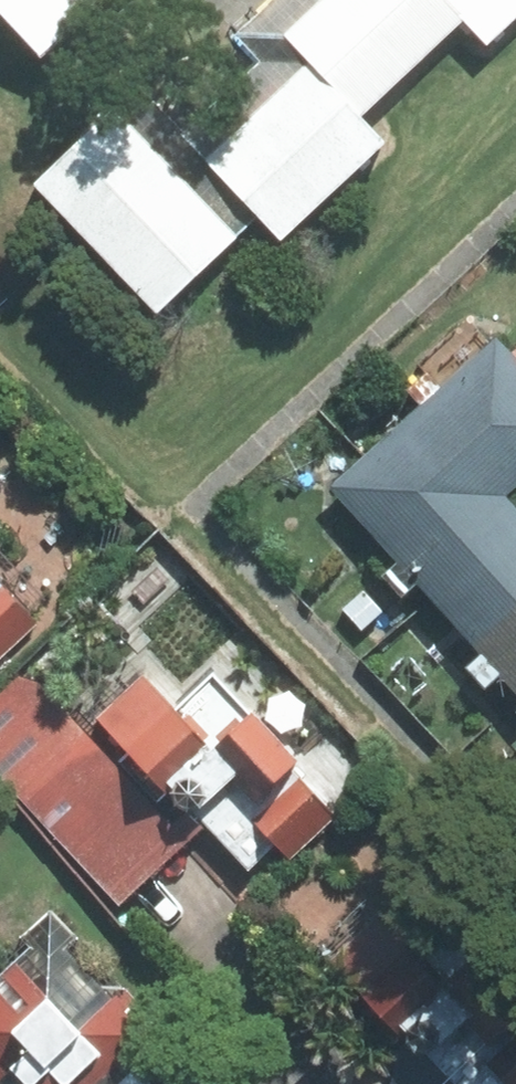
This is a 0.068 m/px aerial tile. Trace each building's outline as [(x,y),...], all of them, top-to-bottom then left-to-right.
[(286,35),(310,62),(211,151),(294,243),(405,144),(378,114),(481,22),(498,41),(515,25),(515,0),(325,0),(286,35)] [(248,241),(119,115),(42,193),(171,319),(248,241)] [(399,488),(504,496),(515,485),(515,360),(510,353),(496,339),(369,455),(399,488)] [(334,486),(434,596),(515,521),(515,509),(504,496),(399,488),(369,455),(334,486)] [(434,596),(515,688),(515,521),(434,596)] [(0,578),(0,661),(41,622),(0,578)] [(141,676),(98,720),(149,770),(206,826),(250,870),(274,846),(290,861),(374,776),(328,731),(299,760),(212,674),(176,711),(141,676)] [(0,695),(0,775),(119,904),(206,826),(149,770),(136,784),(44,682),(19,677),(0,695)] [(340,1083),(507,1083),(512,1079),(515,1082),(515,979),(454,917),(427,938),(390,899),(338,952),(365,1001),(340,1083)] [(50,913),(25,936),(34,947),(0,979),(0,1083),(117,1083),(134,1068),(169,1035),(124,987),(102,987),(65,947),(74,939),(50,913)] [(134,1068),(117,1083),(149,1083),(134,1068)]
